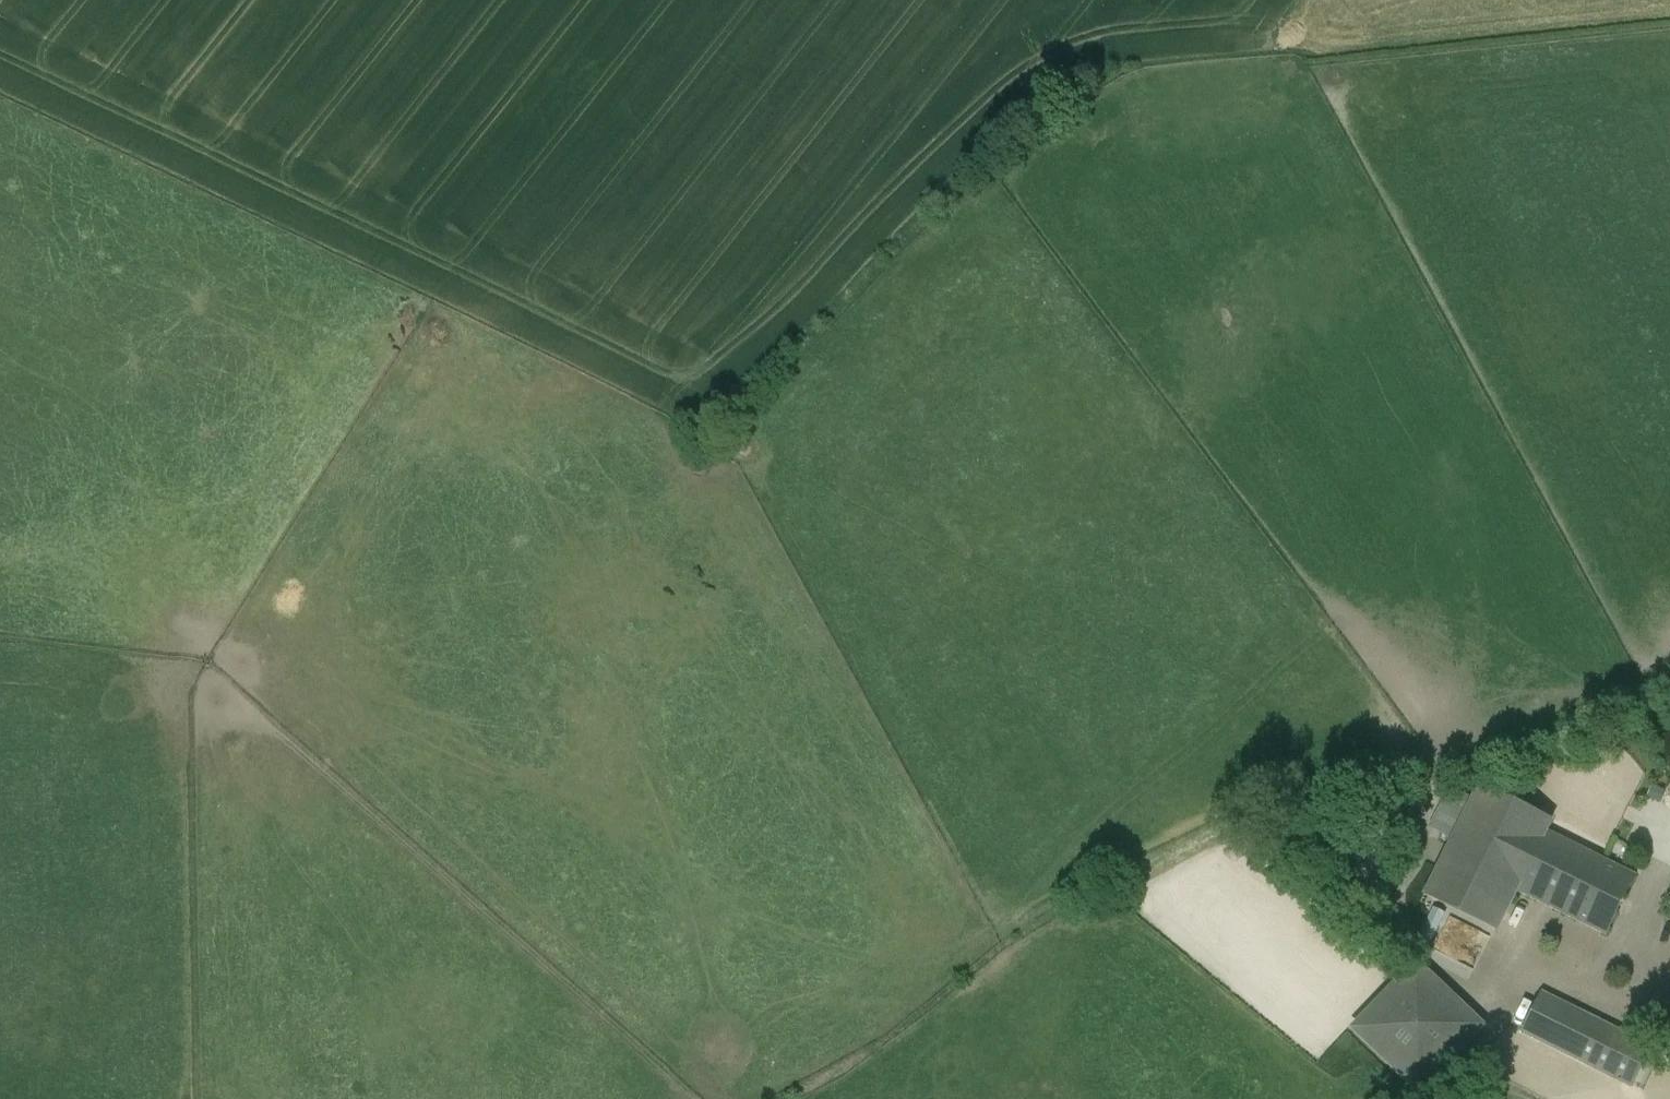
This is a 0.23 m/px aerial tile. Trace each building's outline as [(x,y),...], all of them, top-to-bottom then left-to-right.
[(1481,785),(1427,894),(1497,929),(1517,888),(1546,831),(1551,820),(1481,785)] [(1635,876),(1546,831),(1517,888),(1607,932),(1635,876)] [(1483,1024),(1416,963),(1354,1027),(1354,1028),(1419,1090),(1420,1090),(1483,1025),(1483,1024)] [(1647,1047),(1543,996),(1525,1033),(1629,1084),(1647,1047)]
